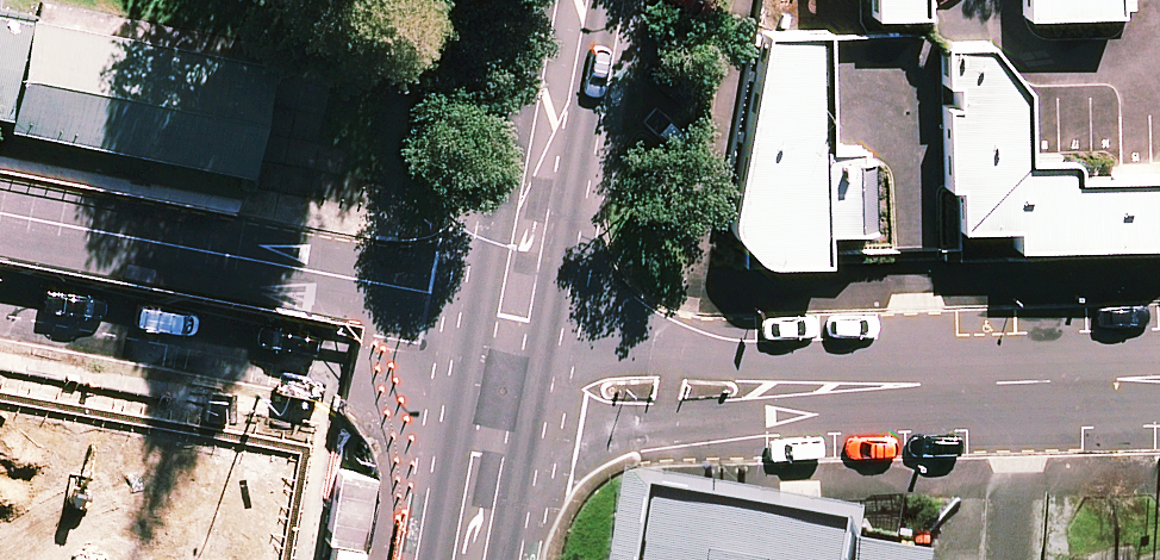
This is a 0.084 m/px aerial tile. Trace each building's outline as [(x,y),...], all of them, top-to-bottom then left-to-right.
[(250,116),(268,12),(199,0),(0,0),(0,74),(250,116)] [(872,19),(924,18),(923,0),(872,0),(872,19)] [(1022,19),(1117,16),(1116,0),(1021,0),(1022,19)] [(824,150),(824,32),(762,33),(728,215),(727,227),(730,235),(752,260),(759,265),(768,266),(824,265),(824,233),(872,232),(869,159),(857,159),(857,148),(824,150)] [(985,43),(938,44),(939,86),(953,85),(954,106),(940,107),(943,191),(956,191),(957,231),(1014,229),(1014,250),(1159,245),(1159,175),(1075,178),(1075,169),(1073,164),(1066,160),(1025,161),(1023,91),(985,43)] [(267,481),(30,440),(9,559),(253,559),(267,481)] [(655,559),(916,559),(664,513),(655,559)]
